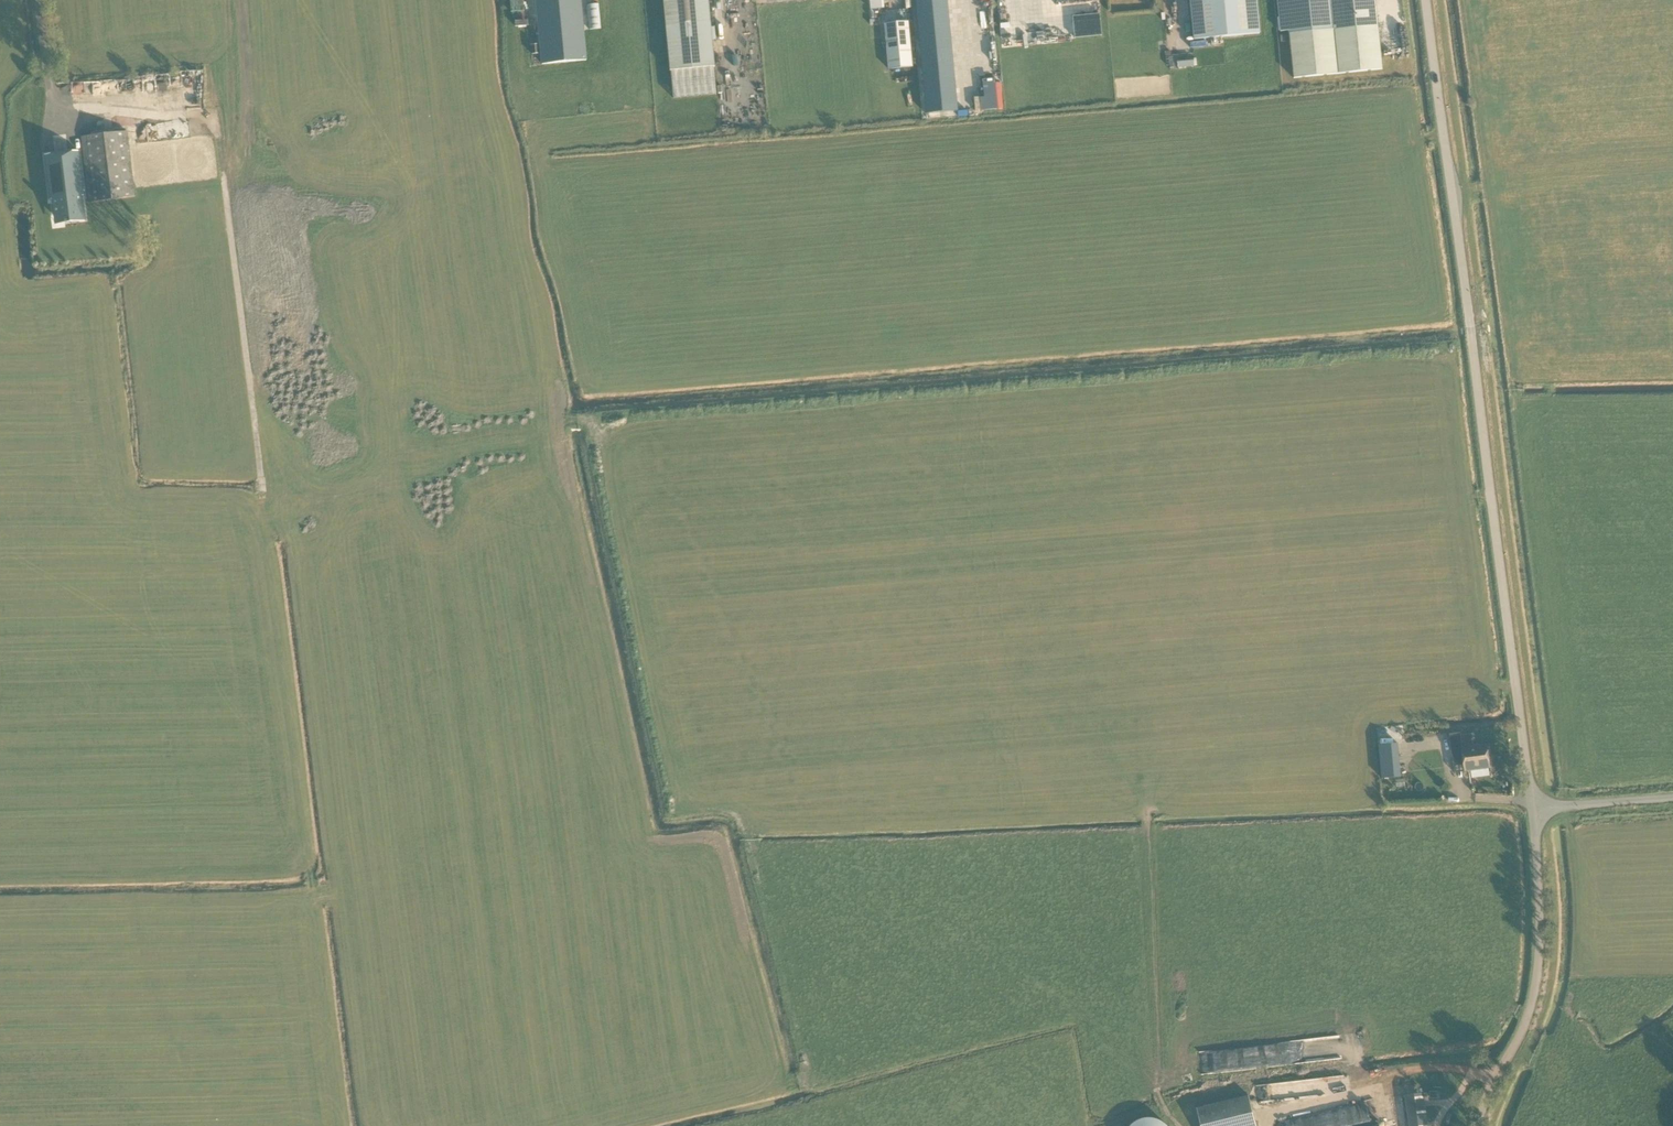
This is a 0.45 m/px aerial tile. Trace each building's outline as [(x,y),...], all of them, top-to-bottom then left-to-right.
[(580,0),(536,0),(542,64),(586,60),(580,0)] [(670,71),(671,71),(673,98),(715,94),(713,67),(714,66),(710,28),(708,0),(663,0),(670,71)] [(883,0),(869,0),(870,10),(884,9),(883,0)] [(924,81),(955,79),(947,0),(916,0),(924,81)] [(1193,40),(1259,33),(1256,0),(1189,0),(1193,40)] [(1280,32),(1287,31),(1288,33),(1288,35),(1293,80),(1381,71),(1374,0),(1277,0),(1280,32)] [(600,26),(598,4),(587,5),(588,12),(589,30),(600,29),(600,26)] [(1078,16),(1073,17),(1075,38),(1101,35),(1100,14),(1078,16)] [(908,21),(884,24),(888,70),(912,68),(908,21)] [(532,55),(540,54),(538,44),(531,45),(532,55)] [(1177,60),(1177,68),(1193,66),(1193,58),(1177,60)] [(957,112),(1003,110),(1002,82),(993,83),(993,91),(983,91),(983,96),(956,98),(957,112)] [(127,131),(81,137),(89,203),(135,197),(127,131)] [(78,151),(45,155),(50,200),(52,199),(54,216),(55,215),(64,214),(65,221),(65,223),(67,222),(85,220),(82,196),(84,195),(78,151)] [(1460,733),(1450,734),(1454,765),(1464,763),(1465,772),(1490,768),(1487,745),(1462,748),(1460,733)] [(1401,777),(1398,744),(1379,745),(1382,779),(1401,777)] [(1406,1095),(1410,1125),(1428,1125),(1423,1093),(1406,1095)] [(1202,1125),(1257,1125),(1249,1094),(1198,1107),(1202,1125)]
